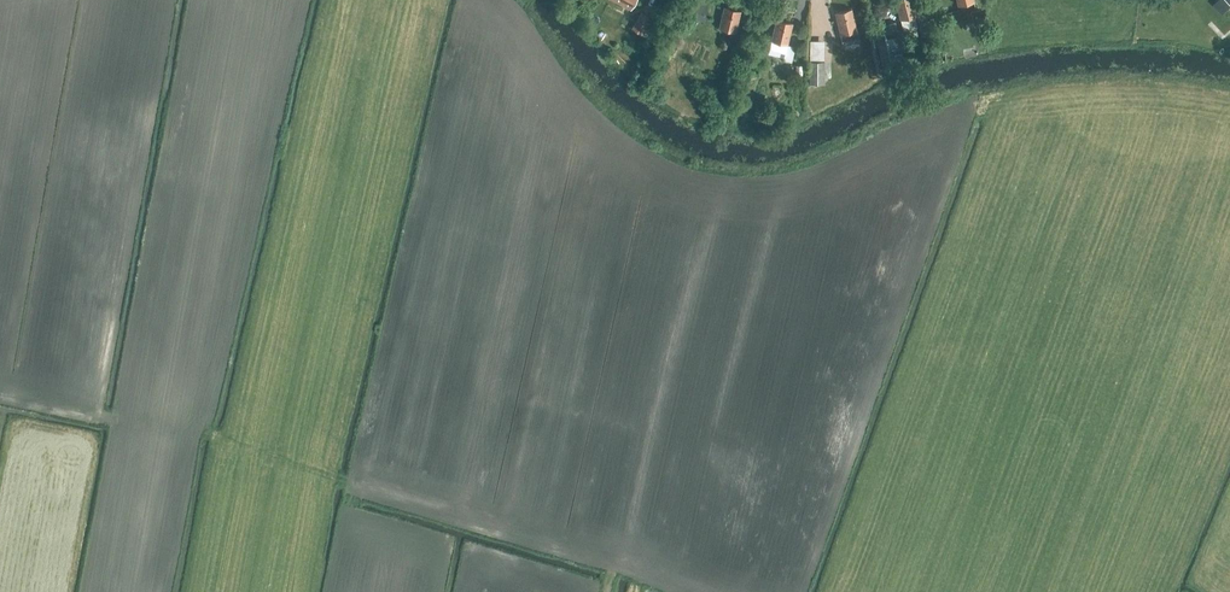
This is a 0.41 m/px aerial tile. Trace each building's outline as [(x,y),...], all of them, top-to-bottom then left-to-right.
[(629,9),(634,0),(613,0),(629,9)] [(710,1),(707,0),(698,0),(693,17),(704,20),(710,1)] [(917,34),(915,27),(918,26),(915,15),(916,15),(913,0),(896,0),(905,37),(917,34)] [(934,17),(944,15),(941,4),(932,6),(934,17)] [(735,31),(740,10),(724,7),(719,27),(735,31)] [(607,8),(603,18),(612,22),(617,13),(607,8)] [(843,44),(859,40),(851,9),(835,12),(843,44)] [(651,40),(661,22),(641,11),(631,28),(651,40)] [(787,44),(792,23),(776,19),(771,40),(773,41),(773,42),(771,41),(768,53),(782,57),(782,58),(784,58),(783,60),(791,62),(795,46),(787,44)] [(921,36),(933,33),(930,19),(918,22),(921,36)] [(900,31),(897,32),(895,21),(872,26),(872,28),(868,28),(870,39),(871,39),(873,47),(878,46),(882,65),(905,60),(900,41),(902,40),(900,31)] [(726,49),(729,39),(722,38),(719,47),(726,49)] [(825,84),(825,61),(809,61),(810,71),(807,71),(807,79),(810,78),(810,84),(825,84)]
